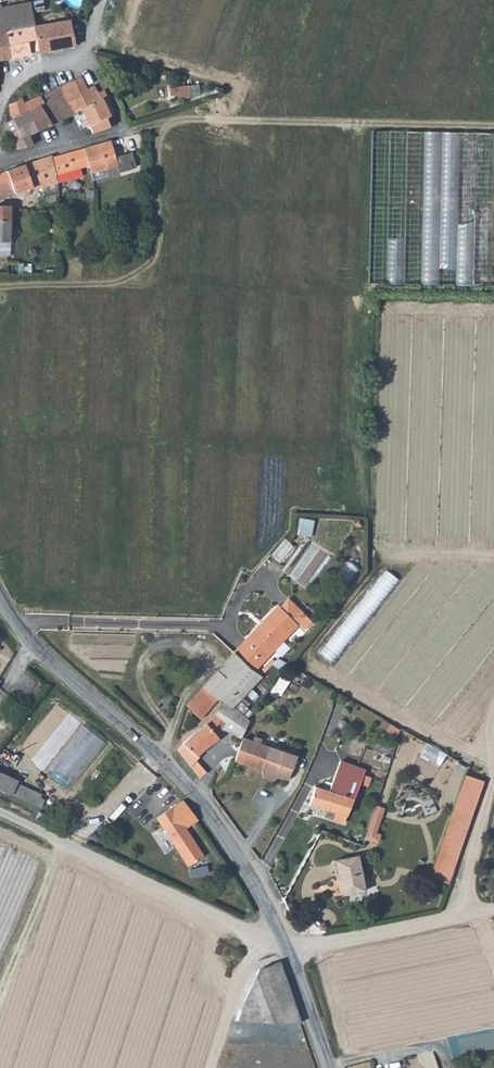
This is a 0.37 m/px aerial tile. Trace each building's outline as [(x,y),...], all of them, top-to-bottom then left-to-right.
[(6,31),(33,27),(29,2),(3,7),(6,31)] [(33,8),(36,26),(66,21),(63,3),(33,8)] [(39,52),(76,45),(70,20),(66,21),(36,26),(33,27),(39,52)] [(6,31),(11,57),(39,52),(33,27),(6,31)] [(6,31),(0,33),(0,59),(11,57),(6,31)] [(60,86),(73,113),(81,109),(81,107),(97,99),(95,93),(97,92),(93,85),(87,88),(81,76),(60,86)] [(173,98),(203,95),(202,84),(172,87),(173,98)] [(50,90),(64,117),(73,113),(60,86),(50,90)] [(97,99),(81,107),(81,109),(92,132),(109,127),(105,117),(110,115),(104,103),(109,100),(103,89),(97,92),(95,93),(97,99)] [(42,105),(52,124),(64,117),(50,90),(40,95),(44,103),(42,105)] [(9,104),(11,116),(13,121),(29,113),(37,131),(52,124),(42,105),(44,103),(40,95),(24,102),(22,97),(9,104)] [(13,121),(15,124),(17,130),(10,133),(4,136),(9,151),(32,144),(28,135),(37,131),(29,113),(13,121)] [(8,128),(15,124),(13,121),(11,116),(5,121),(8,128)] [(10,133),(17,130),(15,124),(8,128),(10,133)] [(493,289),(493,138),(389,136),(386,287),(493,289)] [(110,140),(83,148),(88,165),(91,172),(107,168),(109,174),(119,171),(110,140)] [(79,168),(88,165),(83,148),(52,157),(50,158),(58,182),(78,177),(78,174),(81,173),(79,168)] [(51,155),(25,164),(33,190),(58,182),(50,158),(52,157),(51,155)] [(25,164),(0,172),(0,198),(29,189),(30,191),(33,190),(25,164)] [(91,172),(93,179),(109,174),(107,168),(91,172)] [(9,206),(0,205),(0,242),(9,242),(9,206)] [(310,536),(312,519),(295,517),(294,534),(310,536)] [(267,554),(274,562),(291,547),(283,538),(267,554)] [(398,585),(384,574),(319,655),(333,666),(398,585)] [(277,605),(235,652),(255,670),(297,623),(296,622),(303,614),(286,597),(278,605),(277,605)] [(261,676),(255,670),(235,652),(218,670),(232,683),(226,690),(246,708),(253,701),(245,694),(261,676)] [(272,664),(281,670),(286,663),(277,658),(272,664)] [(226,690),(232,683),(218,670),(203,687),(217,700),(226,690)] [(201,718),(217,700),(203,687),(186,706),(201,718)] [(224,729),(242,738),(249,721),(236,708),(235,710),(223,703),(206,724),(218,738),(219,738),(224,729)] [(205,748),(218,738),(206,724),(193,734),(180,747),(180,751),(200,778),(207,772),(196,759),(206,751),(205,748)] [(103,749),(79,728),(47,778),(68,794),(103,749)] [(242,738),(235,758),(234,761),(262,771),(262,770),(265,760),(281,766),(278,775),(278,777),(288,780),(297,756),(280,750),(270,747),(269,748),(260,744),(262,740),(255,737),(253,742),(242,738)] [(265,760),(262,770),(278,775),(281,766),(265,760)] [(310,804),(326,809),(346,816),(362,770),(336,762),(327,790),(315,787),(310,804)] [(0,773),(0,789),(53,811),(59,797),(0,773)] [(460,773),(427,874),(447,880),(481,780),(460,773)] [(159,778),(153,784),(161,792),(167,787),(159,778)] [(189,807),(184,801),(169,809),(158,816),(189,865),(190,865),(203,856),(183,827),(197,819),(189,807)] [(377,842),(381,807),(369,806),(366,841),(377,842)] [(323,817),(344,824),(346,816),(326,809),(323,817)] [(358,856),(336,859),(341,894),(363,891),(358,856)] [(259,969),(247,996),(246,998),(272,999),(290,992),(288,984),(279,962),(259,969)] [(272,999),(246,998),(240,1013),(238,1021),(301,1022),(299,1017),(290,992),(272,999)]
